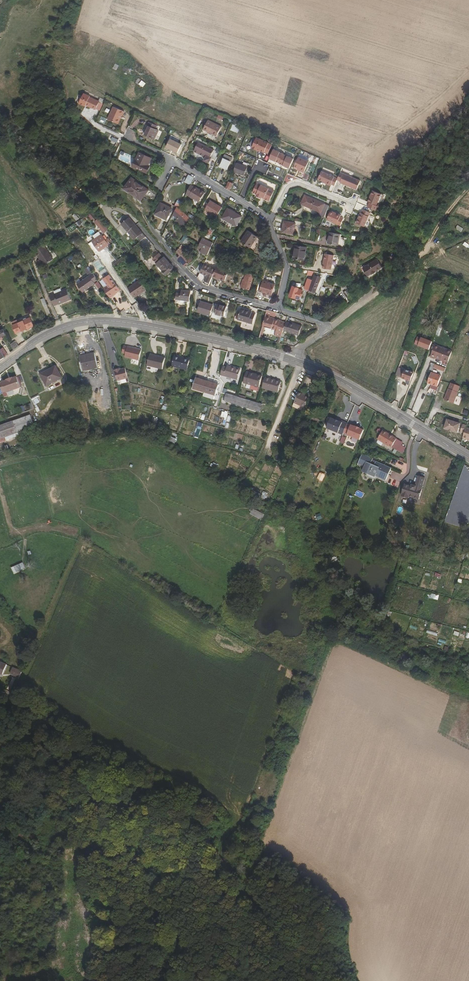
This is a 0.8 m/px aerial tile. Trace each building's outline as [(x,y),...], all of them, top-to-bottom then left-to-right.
[(86,103),(87,102),(81,99),(76,110),(82,113),(82,112),(92,116),(93,115),(96,117),(101,105),(97,103),(95,107),(86,103)] [(124,111),(113,106),(108,119),(117,123),(120,117),(121,117),(124,111)] [(222,127),(208,120),(203,130),(217,136),(222,127)] [(157,126),(150,122),(145,132),(147,133),(146,136),(155,140),(159,131),(156,129),(157,126)] [(231,130),(238,132),(241,125),(233,122),(231,130)] [(268,143),(256,138),(252,147),(252,148),(257,150),(257,149),(264,152),(268,154),(272,145),(268,143)] [(219,153),(199,143),(194,152),(206,158),(204,161),(210,163),(212,159),(216,161),(219,153)] [(278,163),(289,167),(293,158),(282,154),(283,153),(273,149),(269,158),(279,162),(278,163)] [(151,159),(139,153),(133,166),(147,172),(149,166),(148,165),(151,159)] [(300,169),(299,171),(303,172),(308,162),(297,157),(293,166),(296,168),(300,169)] [(231,161),(224,158),(220,167),(227,170),(231,161)] [(247,167),(235,162),(232,171),(237,173),(244,175),(247,167)] [(330,184),(333,186),(336,180),(336,179),(333,177),(321,171),(317,179),(322,182),(325,183),(325,184),(329,186),(329,185),(330,185),(330,184)] [(356,180),(339,172),(336,179),(336,180),(339,181),(338,183),(352,189),(356,180)] [(191,183),(194,176),(188,174),(185,181),(191,183)] [(148,190),(132,178),(125,188),(141,200),(148,190)] [(273,190),(256,183),(252,192),(257,194),(256,196),(261,198),(261,196),(264,197),(264,199),(268,200),(269,200),(273,190)] [(187,192),(186,194),(200,201),(205,192),(195,187),(194,187),(191,185),(187,192)] [(368,202),(376,205),(380,193),(372,190),(368,202)] [(323,217),(327,205),(305,195),(302,203),(309,206),(308,207),(320,212),(319,216),(323,217)] [(217,217),(222,207),(210,200),(205,210),(217,217)] [(171,208),(161,203),(156,213),(166,219),(171,208)] [(241,216),(228,209),(223,218),(236,225),(241,216)] [(369,212),(362,209),(361,213),(360,213),(356,223),(364,226),(369,212)] [(184,224),(190,218),(181,210),(178,213),(179,215),(178,217),(179,218),(179,219),(184,224)] [(341,216),(330,211),(326,220),(340,227),(343,219),(340,218),(341,216)] [(136,238),(143,232),(136,225),(129,217),(121,224),(128,232),(130,230),(136,238)] [(98,218),(94,221),(104,233),(108,230),(98,218)] [(295,223),(285,222),(283,232),(293,234),(295,223)] [(70,232),(77,228),(74,223),(67,227),(70,232)] [(258,237),(248,231),(241,241),(251,248),(258,237)] [(340,234),(330,233),(328,243),(338,245),(340,234)] [(108,244),(102,235),(93,242),(100,253),(106,249),(104,247),(108,244)] [(187,237),(183,243),(186,245),(188,242),(195,247),(197,244),(187,237)] [(202,238),(198,247),(201,248),(200,250),(199,252),(207,255),(213,242),(202,238)] [(43,244),(34,250),(44,266),(53,259),(43,244)] [(306,247),(297,245),(294,258),(304,260),(306,247)] [(180,247),(177,251),(178,253),(179,252),(181,254),(178,257),(186,266),(191,260),(180,247)] [(223,250),(217,247),(213,255),(219,258),(223,250)] [(166,273),(172,268),(172,266),(164,256),(163,257),(159,253),(153,259),(166,273)] [(334,255),(325,254),(323,268),(332,270),(334,255)] [(103,278),(109,274),(98,259),(92,263),(103,278)] [(382,267),(377,259),(363,268),(368,276),(382,267)] [(195,271),(200,273),(204,265),(200,263),(195,271)] [(205,283),(210,285),(213,277),(216,269),(204,264),(204,265),(200,273),(198,278),(202,282),(205,276),(207,277),(205,283)] [(216,269),(213,277),(218,278),(218,277),(221,278),(226,280),(230,270),(217,266),(216,269)] [(97,280),(92,272),(88,275),(89,276),(77,284),(83,292),(95,284),(94,282),(97,280)] [(312,280),(309,290),(316,293),(316,294),(319,295),(324,283),(320,281),(322,278),(326,279),(325,280),(328,281),(331,274),(315,272),(313,276),(312,280)] [(241,287),(249,289),(253,275),(246,273),(244,280),(243,280),(241,287)] [(107,285),(103,288),(110,298),(114,295),(113,294),(120,290),(113,281),(109,274),(103,278),(107,285)] [(277,282),(265,278),(262,289),(266,290),(266,291),(274,293),(277,282)] [(128,288),(134,298),(147,289),(140,279),(128,288)] [(351,302),(357,297),(347,285),(345,287),(347,290),(343,292),(351,302)] [(290,296),(300,299),(303,290),(299,289),(300,288),(294,286),(290,296)] [(54,293),(49,295),(54,306),(58,304),(59,304),(71,299),(67,289),(55,294),(54,293)] [(191,291),(182,290),(181,293),(177,293),(176,299),(189,301),(191,291)] [(198,312),(211,315),(214,304),(201,301),(198,312)] [(227,307),(215,303),(212,313),(224,316),(227,307)] [(427,309),(423,308),(417,323),(420,324),(427,309)] [(252,313),(252,312),(241,309),(238,320),(253,324),(256,314),(252,313)] [(267,310),(263,326),(265,327),(270,328),(277,329),(276,335),(281,336),(282,336),(286,322),(282,321),(270,318),(270,315),(275,316),(276,313),(267,310)] [(16,333),(34,326),(30,318),(27,319),(26,318),(18,321),(17,320),(11,322),(16,333)] [(288,332),(300,335),(302,327),(291,323),(288,332)] [(15,341),(10,344),(13,350),(19,346),(15,341)] [(141,350),(124,345),(122,353),(126,354),(125,357),(138,361),(141,350)] [(448,363),(452,352),(435,346),(430,358),(435,360),(435,358),(448,363)] [(94,352),(79,355),(83,371),(97,368),(94,352)] [(165,358),(150,354),(147,366),(162,369),(165,358)] [(190,359),(174,355),(172,366),(187,370),(190,359)] [(40,374),(50,369),(48,365),(38,370),(40,374)] [(223,367),(221,375),(238,380),(240,370),(227,366),(227,367),(223,367)] [(56,367),(50,369),(40,374),(47,386),(62,378),(56,367)] [(128,378),(125,368),(121,369),(121,368),(114,370),(118,381),(128,378)] [(413,373),(399,368),(396,375),(410,381),(413,373)] [(262,376),(247,372),(244,383),(259,387),(262,376)] [(428,383),(437,386),(441,376),(431,372),(428,383)] [(281,381),(265,377),(262,388),(278,393),(281,381)] [(5,393),(6,395),(20,389),(16,378),(12,379),(6,381),(6,382),(2,383),(5,393)] [(193,389),(204,392),(207,381),(196,378),(193,389)] [(207,381),(204,392),(215,395),(219,385),(207,381)] [(449,390),(448,390),(444,401),(455,404),(458,393),(460,387),(450,384),(449,390)] [(305,408),(310,396),(303,393),(303,394),(299,392),(294,403),(305,408)] [(234,404),(236,396),(226,393),(224,401),(234,404)] [(234,404),(256,410),(258,403),(236,396),(234,404)] [(208,422),(218,422),(218,416),(221,416),(221,410),(214,409),(213,416),(208,416),(208,422)] [(308,421),(320,426),(324,415),(312,410),(309,417),(306,416),(303,423),(306,424),(308,421)] [(19,432),(34,427),(30,415),(15,420),(19,432)] [(327,428),(343,435),(344,433),(347,424),(347,423),(343,421),(342,422),(331,418),(327,428)] [(449,430),(458,432),(460,423),(447,420),(444,429),(449,430)] [(17,433),(13,421),(0,426),(0,439),(17,433)] [(351,425),(347,434),(347,435),(360,440),(364,430),(360,428),(355,426),(351,425)] [(393,437),(393,436),(383,430),(377,439),(388,446),(388,445),(391,447),(396,439),(393,437)] [(18,436),(17,433),(0,439),(0,442),(18,436)] [(373,458),(363,454),(358,465),(364,468),(363,472),(375,477),(376,476),(386,480),(392,468),(376,461),(374,465),(371,464),(373,458)] [(320,472),(317,479),(323,481),(325,474),(320,472)] [(409,496),(419,499),(422,489),(421,488),(425,478),(418,476),(415,485),(411,484),(411,486),(404,484),(401,494),(402,494),(401,496),(408,498),(409,496)] [(23,563),(11,567),(13,573),(25,569),(23,563)]
